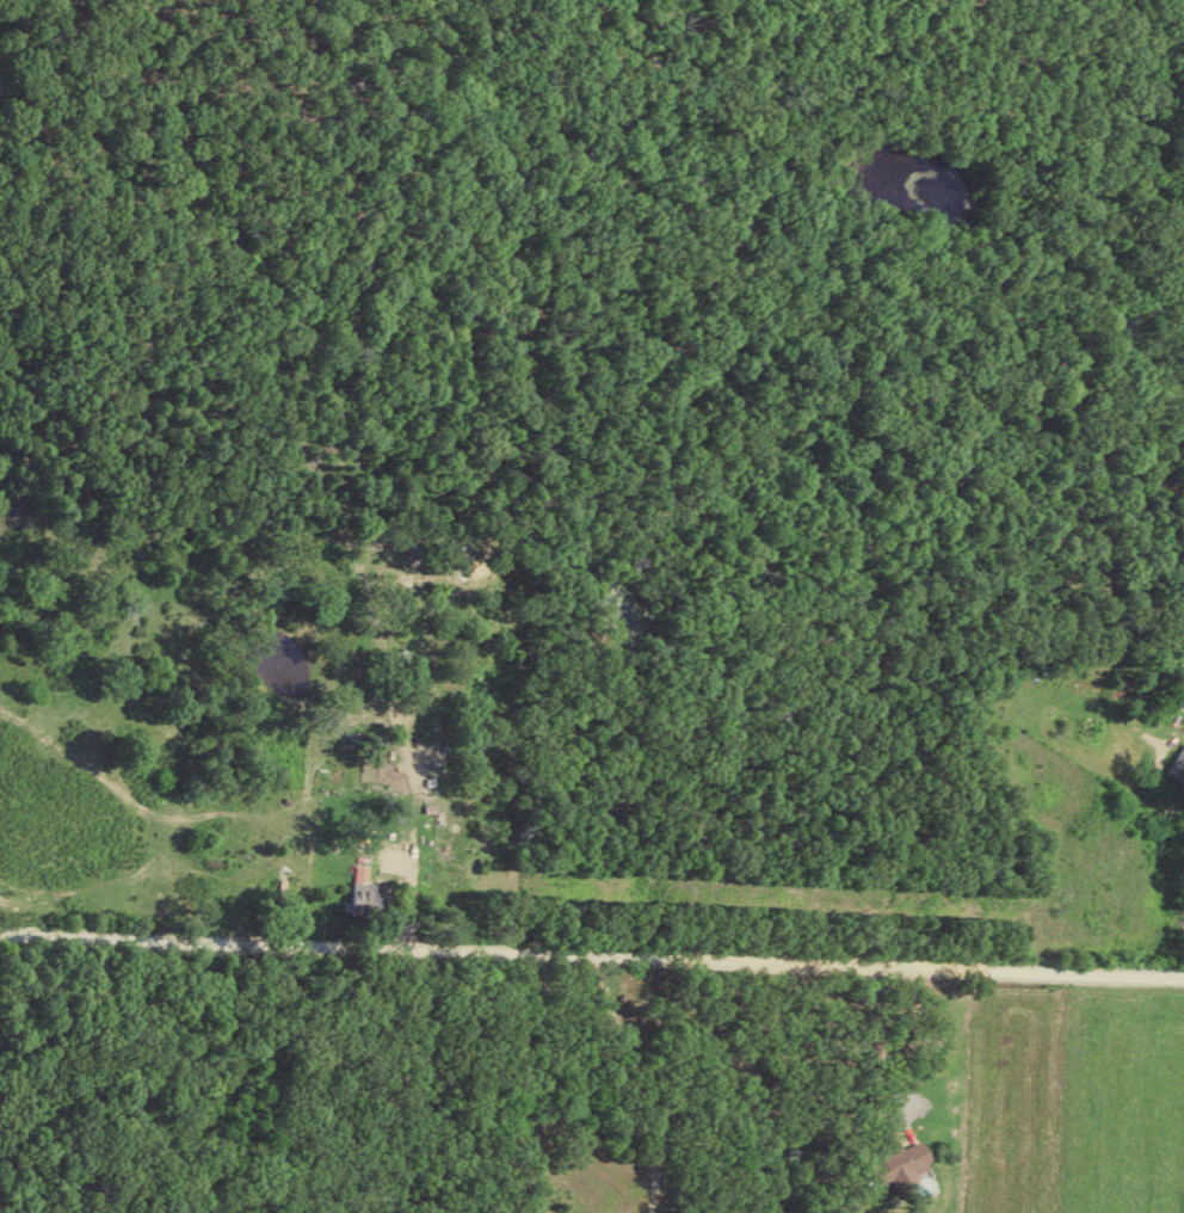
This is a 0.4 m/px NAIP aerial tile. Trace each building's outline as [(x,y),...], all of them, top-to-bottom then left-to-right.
[(1172,775),(1183,780),(1183,749),(1172,775)] [(370,887),(371,865),(357,864),(357,886),(370,887)] [(924,1140),(903,1149),(901,1142),(881,1151),(884,1159),(868,1166),(877,1187),(903,1176),(905,1181),(936,1168),(924,1140)]
